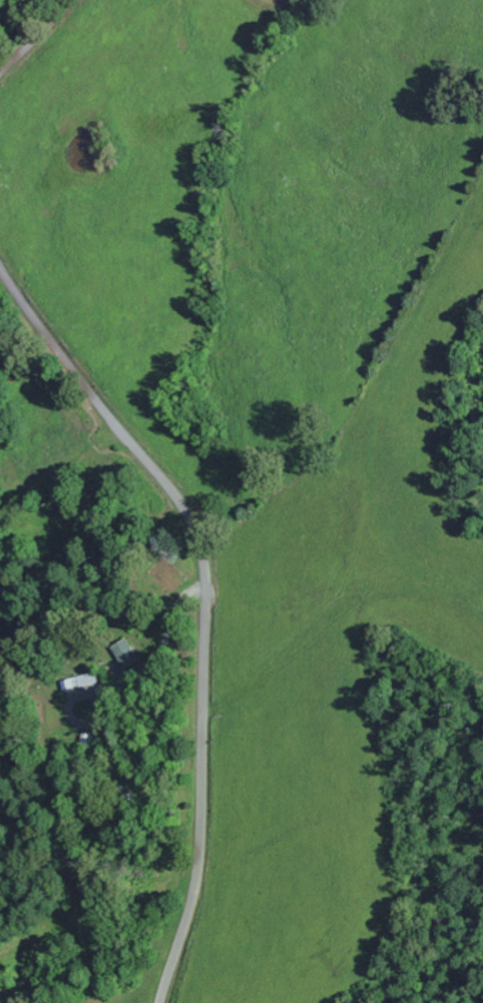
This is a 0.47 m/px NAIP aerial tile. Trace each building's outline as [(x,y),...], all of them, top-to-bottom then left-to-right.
[(115,648),(128,669),(142,660),(129,639),(115,648)] [(101,683),(98,673),(63,681),(65,690),(101,683)]
